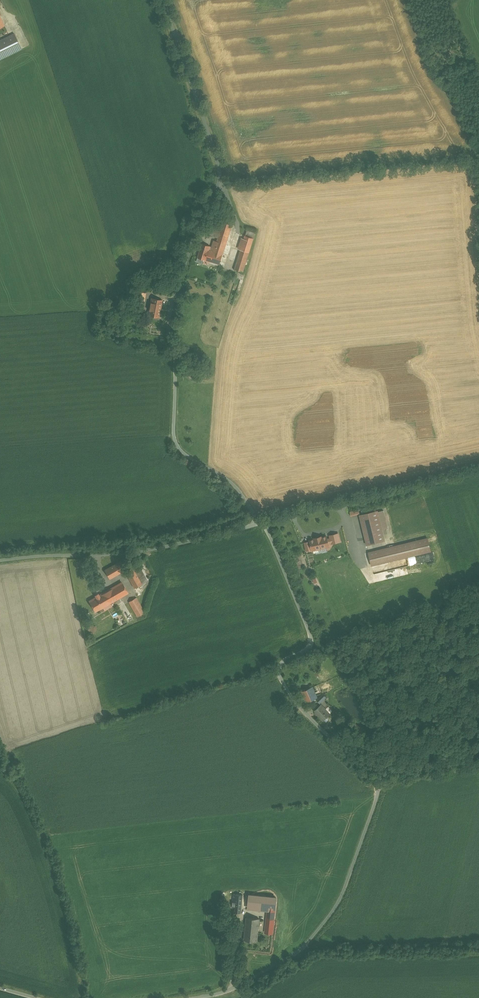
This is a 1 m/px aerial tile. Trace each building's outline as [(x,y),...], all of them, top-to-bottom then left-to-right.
[(0,40),(0,60),(21,49),(13,34),(0,40)] [(217,241),(214,240),(212,247),(211,251),(208,261),(220,264),(232,224),(223,222),(222,227),(209,223),(206,233),(218,237),(217,241)] [(244,239),(241,250),(235,269),(243,272),(256,232),(248,229),(245,239),(244,239)] [(211,246),(202,243),(198,257),(197,262),(203,263),(204,259),(208,261),(211,251),(209,250),(211,246)] [(146,293),(138,291),(136,302),(135,302),(133,315),(137,316),(138,312),(140,303),(144,304),(146,293)] [(162,300),(152,298),(149,315),(159,317),(162,300)] [(378,511),(360,515),(367,545),(385,540),(382,529),(380,521),(378,512),(378,511)] [(339,533),(330,535),(330,538),(331,538),(332,543),(340,541),(339,533)] [(327,536),(322,537),(322,536),(315,538),(314,538),(314,539),(310,540),(310,541),(312,549),(312,550),(322,548),(323,548),(326,548),(326,547),(329,546),(329,543),(332,543),(331,538),(330,538),(328,539),(327,536)] [(428,538),(369,552),(372,566),(431,551),(428,538)] [(121,561),(105,570),(110,579),(126,570),(121,561)] [(148,581),(138,564),(125,571),(135,588),(148,581)] [(154,577),(148,568),(144,570),(150,579),(154,577)] [(122,582),(103,593),(109,604),(128,593),(122,582)] [(103,593),(90,601),(96,611),(109,604),(103,593)] [(145,612),(136,597),(129,602),(138,616),(145,612)] [(93,633),(95,626),(89,624),(86,630),(93,633)] [(313,687),(301,692),(306,703),(317,698),(313,687)] [(323,694),(317,700),(320,703),(326,697),(323,694)] [(330,714),(321,704),(315,710),(321,716),(320,717),(323,721),(330,714)] [(243,895),(234,894),(233,907),(236,908),(235,912),(241,913),(243,895)] [(276,898),(249,895),(248,905),(268,908),(265,932),(273,933),(276,898)] [(259,918),(247,917),(245,940),(257,941),(259,918)]
